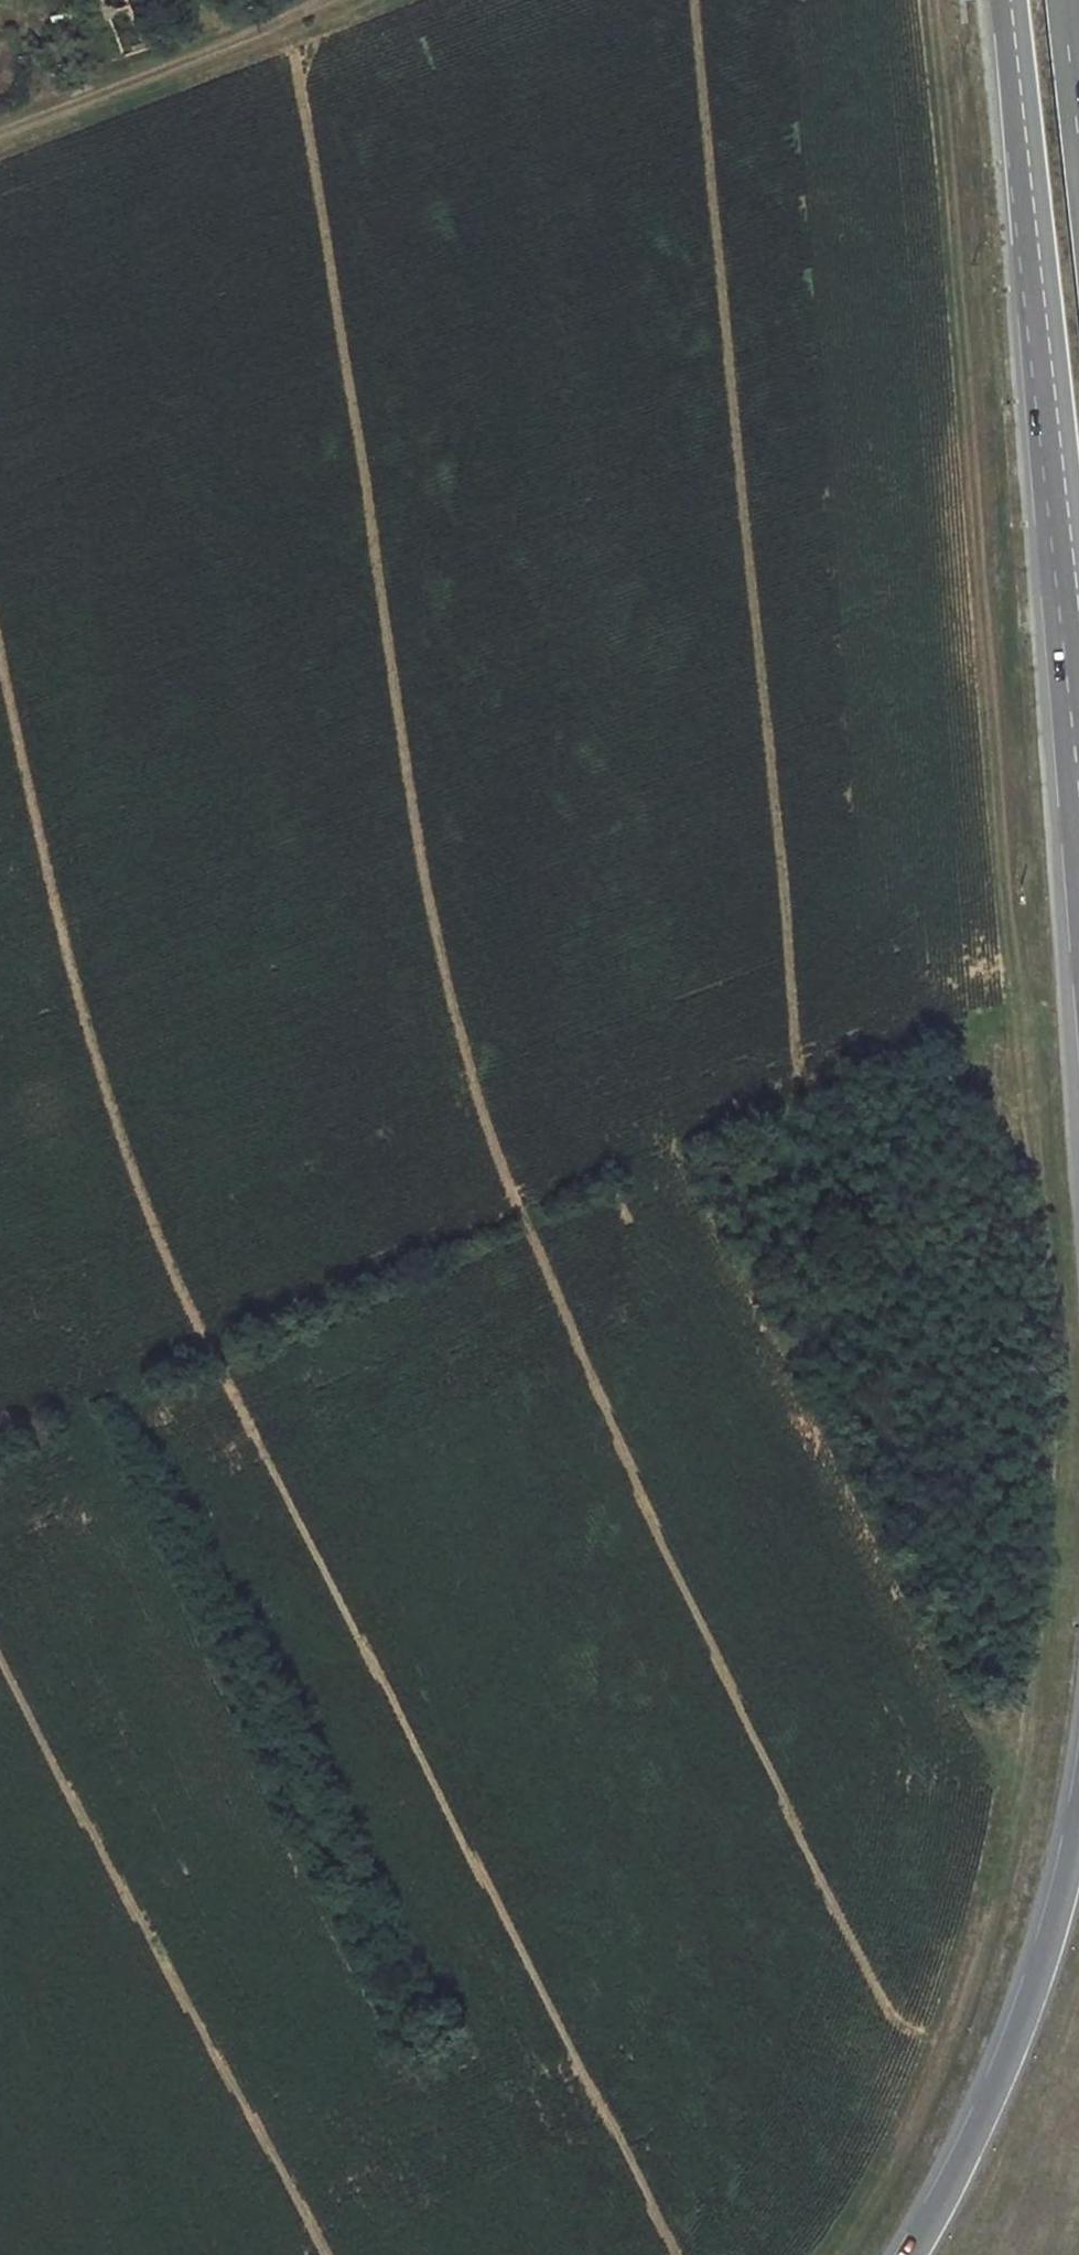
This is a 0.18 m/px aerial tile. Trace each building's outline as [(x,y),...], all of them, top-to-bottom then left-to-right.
[(137,47),(121,0),(88,0),(104,45),(85,53),(91,66),(137,47)]
